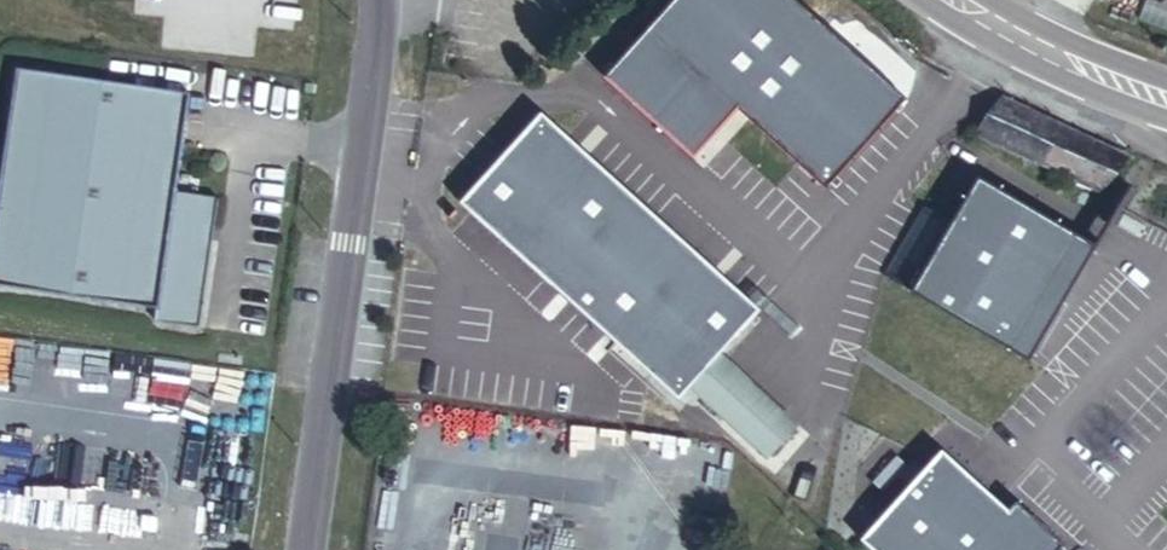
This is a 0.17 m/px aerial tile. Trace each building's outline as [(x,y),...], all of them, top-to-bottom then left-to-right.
[(597,83),(688,163),(732,114),(820,191),(899,102),(785,0),(671,0),(597,83)] [(11,74),(0,153),(0,290),(151,312),(149,324),(194,331),(206,246),(197,245),(199,233),(208,234),(213,204),(171,198),(185,100),(11,74)] [(1079,185),(1093,192),(1118,163),(995,107),(971,139),(1079,185)] [(689,393),(715,364),(760,314),(542,121),(462,213),(677,407),(689,393)] [(920,211),(879,281),(1024,365),(1091,251),(973,182),(947,227),(920,211)] [(715,364),(689,393),(765,463),(792,434),(715,364)] [(858,545),(863,549),(1059,549),(1060,549),(1012,506),(1004,515),(938,456),(858,545)]
